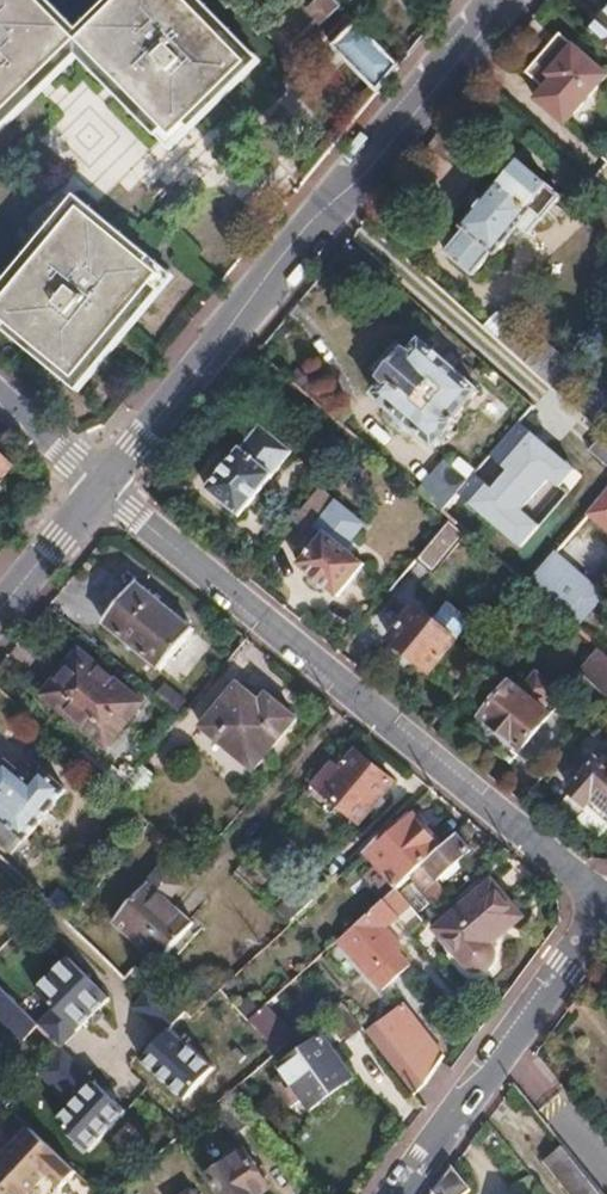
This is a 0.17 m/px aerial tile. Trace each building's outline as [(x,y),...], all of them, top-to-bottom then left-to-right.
[(77,41),(37,0),(0,0),(0,116),(77,41)] [(77,41),(171,139),(247,65),(185,0),(119,0),(77,41)] [(305,9),(319,24),(338,4),(334,0),(313,0),(305,9)] [(344,32),(330,46),(376,92),(398,65),(347,14),(336,24),(344,32)] [(591,34),(606,48),(606,16),(591,34)] [(558,33),(548,45),(553,50),(565,38),(558,33)] [(548,45),(524,72),(539,85),(540,91),(534,98),(563,123),(606,75),(565,38),(553,50),(548,45)] [(464,232),(446,253),(473,277),(493,253),(495,255),(520,226),(529,234),(560,198),(521,164),(500,188),(497,185),(460,229),(464,232)] [(79,208),(62,228),(136,303),(158,276),(79,208)] [(0,302),(0,317),(72,378),(136,303),(62,228),(0,302)] [(383,384),(374,395),(436,447),(455,424),(452,421),(477,391),(419,342),(408,355),(406,353),(401,358),(393,352),(378,369),(386,376),(381,382),(383,384)] [(456,492),(441,509),(451,518),(456,522),(516,452),(502,439),(456,492)] [(240,448),(207,489),(239,517),(272,476),(240,448)] [(13,467),(0,455),(0,480),(13,467)] [(436,474),(420,491),(441,509),(456,492),(436,474)] [(325,533),(299,564),(337,597),(364,564),(348,550),(371,522),(339,496),(317,521),(315,524),(325,533)] [(302,508),(281,534),(297,547),(317,521),(302,508)] [(451,518),(426,548),(437,558),(463,528),(456,522),(451,518)] [(553,553),(527,583),(541,596),(575,624),(602,594),(553,553)] [(136,583),(103,623),(161,670),(194,630),(136,583)] [(448,603),(433,621),(456,641),(471,622),(448,603)] [(417,608),(391,640),(429,673),(456,641),(433,621),(417,608)] [(582,671),(606,693),(606,652),(602,648),(582,671)] [(79,653),(44,696),(106,747),(141,704),(79,653)] [(237,684),(202,728),(254,771),(296,719),(266,694),(260,702),(237,684)] [(510,684),(484,716),(523,749),(549,717),(510,684)] [(331,761),(311,784),(324,794),(345,811),(360,823),(394,782),(358,752),(342,770),(331,761)] [(570,792),(587,807),(594,797),(606,808),(606,755),(604,752),(570,792)] [(0,772),(0,817),(27,840),(68,790),(45,769),(32,784),(8,763),(0,772)] [(141,765),(120,790),(133,802),(154,777),(141,765)] [(324,794),(315,804),(337,821),(345,811),(324,794)] [(396,822),(366,851),(400,888),(413,876),(445,845),(415,815),(402,828),(396,822)] [(445,845),(413,876),(440,908),(446,902),(434,889),(472,851),(457,835),(445,845)] [(298,872),(268,901),(291,921),(322,892),(298,872)] [(400,888),(398,890),(412,906),(425,921),(440,908),(413,876),(400,888)] [(150,882),(115,921),(159,961),(176,942),(192,957),(211,936),(150,882)] [(494,883),(438,931),(465,962),(472,968),(477,970),(484,969),(490,965),(494,959),(494,951),(492,943),(523,916),(494,883)] [(398,890),(342,938),(370,974),(403,948),(386,927),(412,906),(398,890)] [(55,1009),(40,1023),(64,1049),(115,1003),(73,956),(37,989),(55,1009)] [(301,973),(289,983),(296,991),(307,981),(301,973)] [(174,1028),(189,1010),(155,983),(141,1001),(174,1028)] [(24,1042),(39,1027),(0,988),(0,1019),(24,1042)] [(234,1000),(210,1022),(224,1038),(229,1033),(260,1067),(279,1050),(249,1017),(234,1000)] [(264,1005),(249,1017),(279,1050),(292,1038),(264,1005)] [(406,1005),(369,1033),(416,1095),(431,1081),(446,1057),(406,1005)] [(184,1103),(219,1072),(177,1026),(142,1058),(184,1103)] [(326,1033),(283,1065),(314,1109),(357,1077),(326,1033)] [(98,1082),(60,1123),(94,1153),(131,1112),(98,1082)] [(0,1163),(0,1193),(54,1193),(77,1171),(52,1149),(39,1138),(31,1131),(0,1163)] [(45,1132),(39,1138),(52,1149),(58,1143),(45,1132)] [(544,1159),(572,1193),(598,1193),(561,1146),(544,1159)] [(211,1176),(223,1193),(262,1193),(272,1187),(249,1151),(211,1176)] [(433,1192),(435,1193),(464,1193),(468,1190),(451,1168),(433,1192)]
